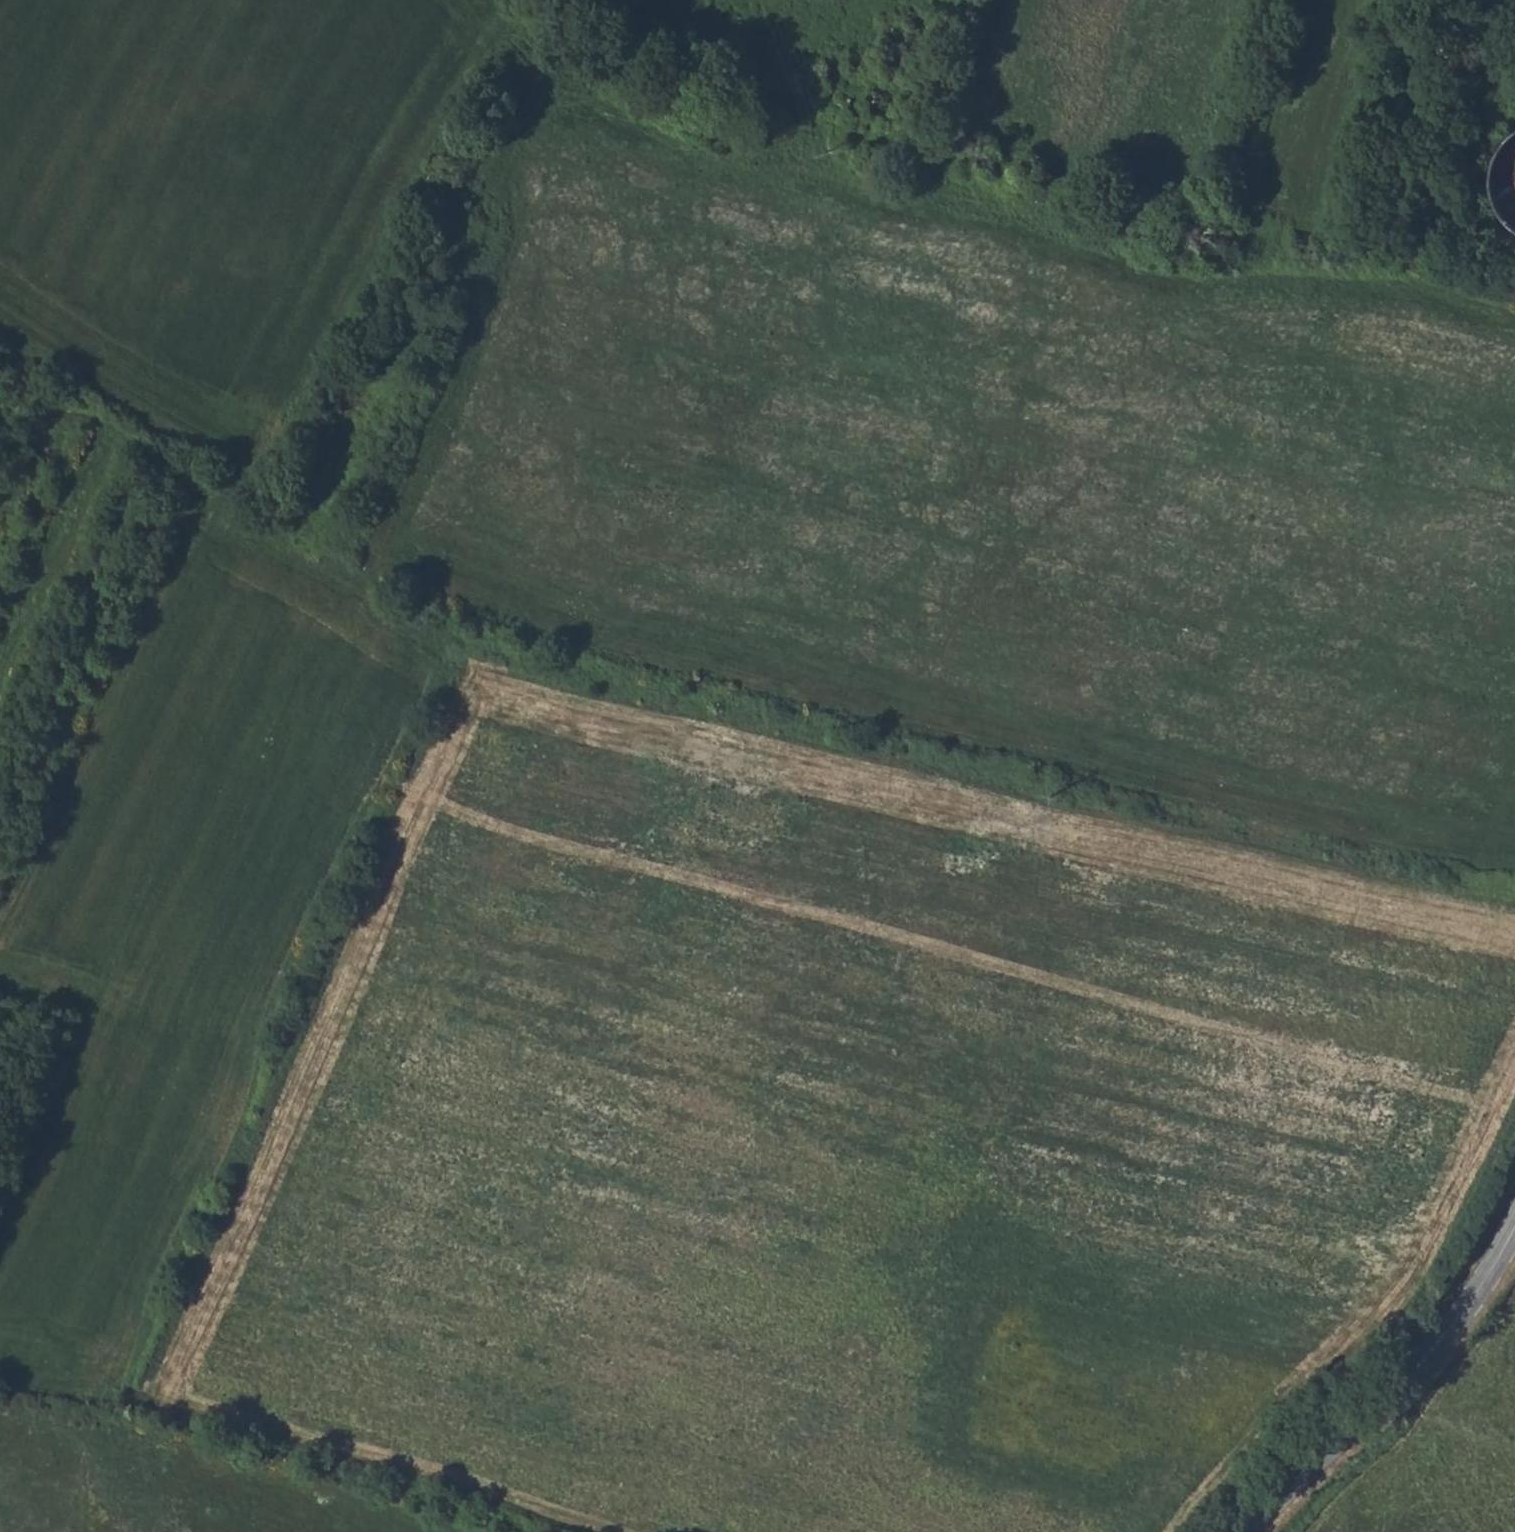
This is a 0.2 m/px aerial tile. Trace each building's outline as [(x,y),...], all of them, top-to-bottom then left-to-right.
[(1483,174),(1484,188),(1489,204),(1499,220),(1511,229),(1514,232),(1514,127),(1513,129),(1499,138),(1490,154),(1483,174)]
